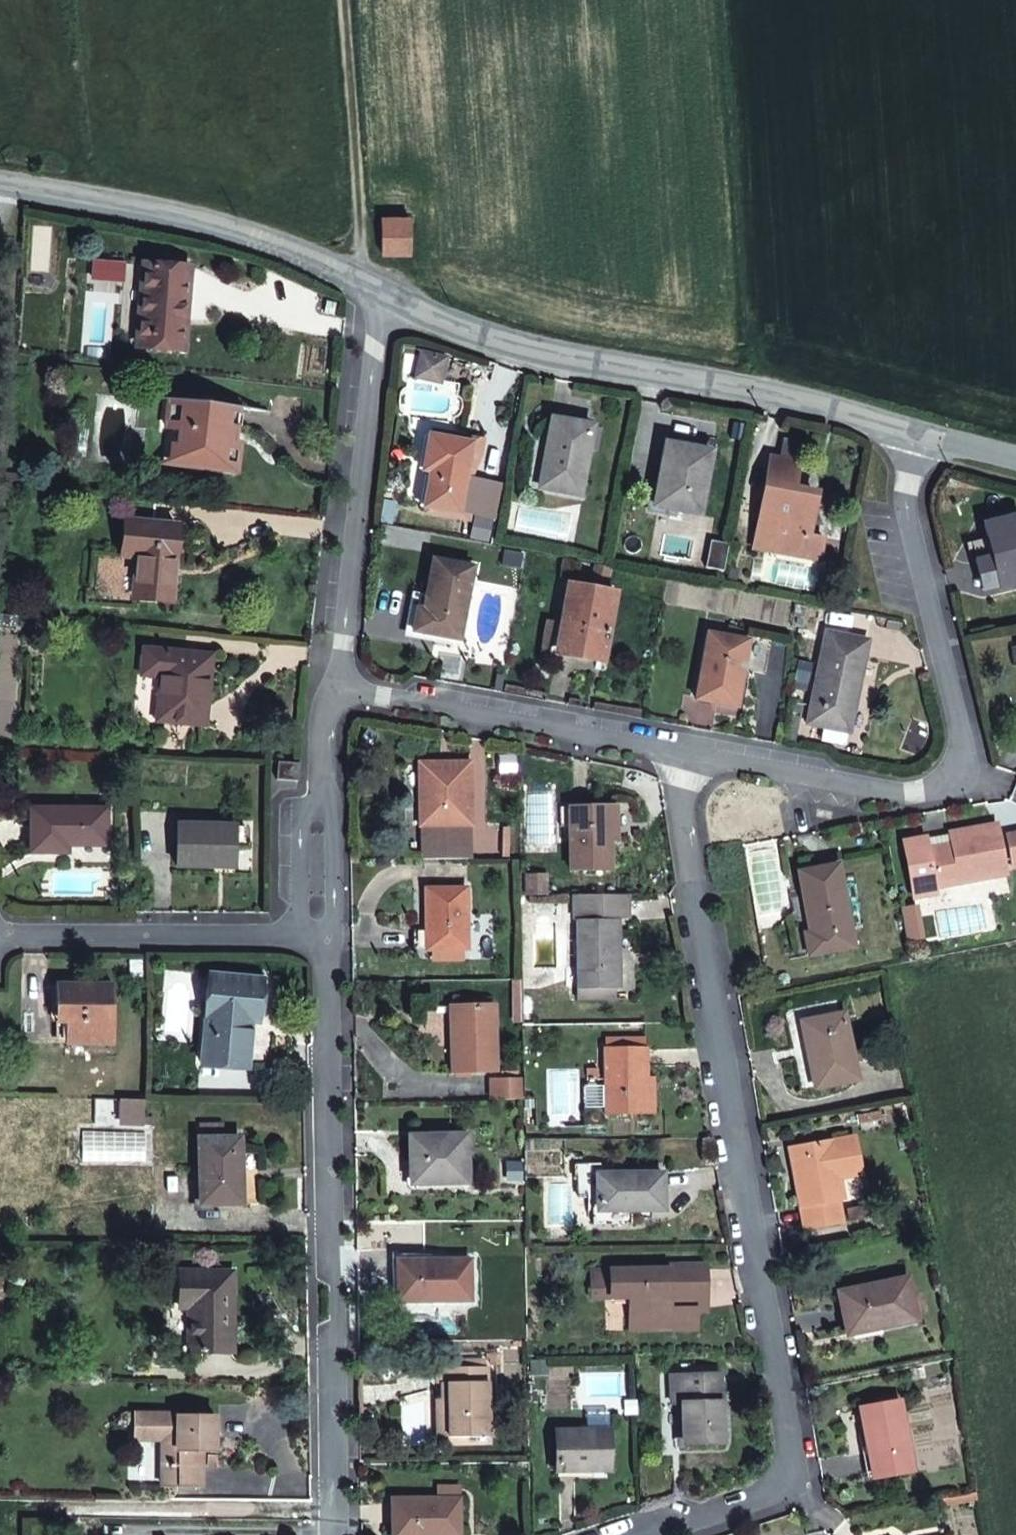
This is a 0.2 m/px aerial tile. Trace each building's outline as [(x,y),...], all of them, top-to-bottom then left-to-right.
[(410,218),(381,218),(381,253),(410,253),(410,218)] [(181,349),(188,268),(145,265),(139,346),(181,349)] [(446,358),(422,353),(417,377),(440,382),(446,358)] [(179,429),(177,443),(176,448),(188,449),(186,466),(235,472),(238,444),(225,442),(226,432),(234,433),(237,407),(167,399),(164,427),(179,429)] [(592,426),(552,419),(539,488),(579,496),(588,447),(592,426)] [(595,448),(599,427),(592,426),(588,447),(595,448)] [(473,436),(430,429),(429,436),(471,443),(473,436)] [(233,443),(234,433),(226,432),(225,442),(233,443)] [(471,443),(429,436),(423,471),(430,473),(424,508),(459,514),(459,511),(497,518),(503,485),(465,479),(469,454),(483,457),(486,439),(473,436),(471,443)] [(186,466),(188,449),(176,448),(177,443),(170,443),(168,458),(157,462),(157,465),(186,469),(186,466)] [(711,452),(665,443),(653,506),(699,515),(711,452)] [(801,446),(784,443),(781,460),(798,463),(801,446)] [(472,480),(483,457),(469,454),(465,479),(472,480)] [(816,496),(793,493),(798,463),(781,460),(769,458),(753,548),(819,560),(823,538),(809,536),(816,496)] [(984,524),(993,557),(1000,588),(1015,584),(1015,517),(984,524)] [(178,525),(126,521),(123,555),(139,556),(135,597),(171,601),(178,525)] [(1000,588),(993,557),(976,562),(983,592),(1000,588)] [(474,567),(433,559),(424,609),(417,608),(413,631),(460,640),(474,567)] [(598,566),(589,564),(586,580),(595,582),(598,566)] [(610,568),(598,566),(595,582),(607,584),(610,568)] [(615,592),(569,584),(557,648),(604,656),(615,592)] [(749,640),(709,632),(696,698),(736,706),(749,640)] [(868,641),(827,632),(808,724),(849,732),(855,706),(848,705),(859,657),(864,658),(868,641)] [(194,660),(185,659),(186,653),(144,649),(142,675),(161,677),(157,720),(205,725),(212,655),(195,653),(194,660)] [(855,706),(864,658),(859,657),(848,705),(855,706)] [(470,825),(470,764),(421,764),(421,825),(422,825),(423,859),(470,859),(469,825),(470,825)] [(569,827),(569,807),(560,807),(560,827),(569,827)] [(611,842),(610,807),(569,807),(569,827),(570,871),(611,869),(611,842)] [(106,809),(31,809),(32,853),(68,852),(67,845),(106,845),(106,809)] [(235,826),(178,824),(176,866),(234,868),(234,848),(244,848),(245,826),(235,826)] [(996,825),(949,834),(951,845),(927,850),(925,839),(903,843),(914,896),(936,893),(935,886),(1006,872),(996,825)] [(1003,833),(1010,865),(1015,863),(1015,830),(1003,833)] [(949,834),(925,839),(927,850),(951,845),(949,834)] [(854,948),(838,864),(798,872),(809,933),(804,933),(808,956),(854,948)] [(547,879),(527,880),(528,894),(548,894),(547,879)] [(426,950),(433,950),(465,949),(468,949),(467,888),(425,888),(426,930),(426,950)] [(627,920),(626,895),(577,895),(578,989),(617,989),(616,920),(625,920),(627,920)] [(913,907),(900,909),(906,939),(918,937),(913,907)] [(426,950),(426,930),(412,930),(413,950),(426,950)] [(465,949),(433,950),(433,963),(465,962),(465,949)] [(263,979),(211,974),(202,1064),(246,1068),(250,1035),(245,1034),(246,1020),(251,1021),(259,1021),(263,979)] [(113,984),(55,984),(55,1006),(65,1006),(65,1043),(113,1043),(113,984)] [(617,989),(578,989),(578,1000),(617,999),(617,989)] [(495,1004),(451,1005),(452,1072),(496,1072),(495,1004)] [(65,1043),(65,1006),(55,1006),(55,1043),(65,1043)] [(857,1080),(844,1014),(802,1022),(807,1047),(809,1047),(816,1087),(857,1080)] [(646,1076),(646,1049),(645,1049),(645,1038),(624,1038),(624,1049),(605,1049),(605,1113),(647,1112),(646,1076)] [(624,1038),(605,1038),(605,1049),(624,1049),(624,1038)] [(656,1112),(656,1076),(646,1076),(647,1112),(656,1112)] [(524,1099),(524,1078),(493,1078),(493,1099),(524,1099)] [(145,1100),(120,1100),(119,1120),(145,1120),(144,1125),(153,1126),(153,1117),(145,1117),(145,1100)] [(238,1127),(198,1128),(198,1138),(239,1137),(238,1127)] [(466,1134),(410,1136),(410,1161),(417,1161),(417,1183),(468,1182),(466,1134)] [(239,1177),(239,1137),(198,1138),(200,1204),(241,1203),(241,1177),(239,1177)] [(854,1137),(791,1149),(804,1228),(842,1221),(838,1199),(843,1199),(839,1177),(861,1173),(854,1137)] [(663,1173),(601,1174),(601,1165),(574,1165),(575,1179),(578,1179),(578,1197),(592,1197),(593,1211),(627,1210),(664,1209),(663,1173)] [(863,1187),(861,1173),(839,1177),(841,1190),(860,1187),(863,1187)] [(860,1187),(841,1190),(843,1199),(861,1195),(860,1187)] [(627,1210),(593,1211),(593,1225),(628,1225),(627,1210)] [(471,1259),(397,1259),(398,1302),(471,1301),(471,1259)] [(708,1269),(666,1269),(592,1271),(593,1292),(611,1292),(611,1297),(630,1297),(640,1296),(640,1309),(630,1309),(631,1329),(696,1328),(696,1308),(684,1308),(684,1296),(696,1296),(708,1296),(708,1269)] [(233,1272),(180,1272),(180,1308),(189,1308),(189,1352),(232,1352),(233,1272)] [(908,1277),(839,1291),(847,1327),(880,1320),(881,1327),(917,1320),(908,1277)] [(640,1296),(630,1297),(630,1309),(640,1309),(640,1296)] [(696,1308),(696,1296),(684,1296),(684,1308),(696,1308)] [(880,1320),(847,1327),(848,1334),(881,1327),(880,1320)] [(496,1364),(496,1355),(487,1356),(487,1361),(491,1361),(491,1365),(496,1364)] [(485,1367),(451,1368),(437,1368),(437,1384),(441,1384),(448,1383),(448,1400),(449,1437),(489,1437),(487,1367),(485,1367)] [(721,1374),(673,1376),(674,1404),(676,1404),(684,1404),(685,1443),(722,1443),(721,1374)] [(449,1437),(448,1400),(448,1383),(441,1384),(442,1400),(437,1400),(438,1438),(449,1437)] [(914,1471),(901,1400),(860,1407),(872,1479),(914,1471)] [(685,1443),(684,1404),(676,1404),(677,1444),(685,1443)] [(215,1451),(215,1431),(209,1431),(209,1415),(134,1415),(134,1439),(163,1439),(178,1439),(178,1463),(163,1463),(163,1486),(201,1486),(202,1451),(215,1451)] [(611,1429),(557,1430),(557,1471),(594,1471),(594,1465),(611,1465),(611,1429)] [(178,1463),(178,1439),(163,1439),(163,1463),(178,1463)] [(219,1454),(209,1455),(209,1465),(219,1465),(219,1454)] [(393,1498),(393,1534),(461,1534),(461,1497),(456,1497),(456,1486),(445,1486),(445,1497),(438,1497),(393,1498)] [(976,1491),(955,1495),(957,1502),(977,1499),(976,1491)]
